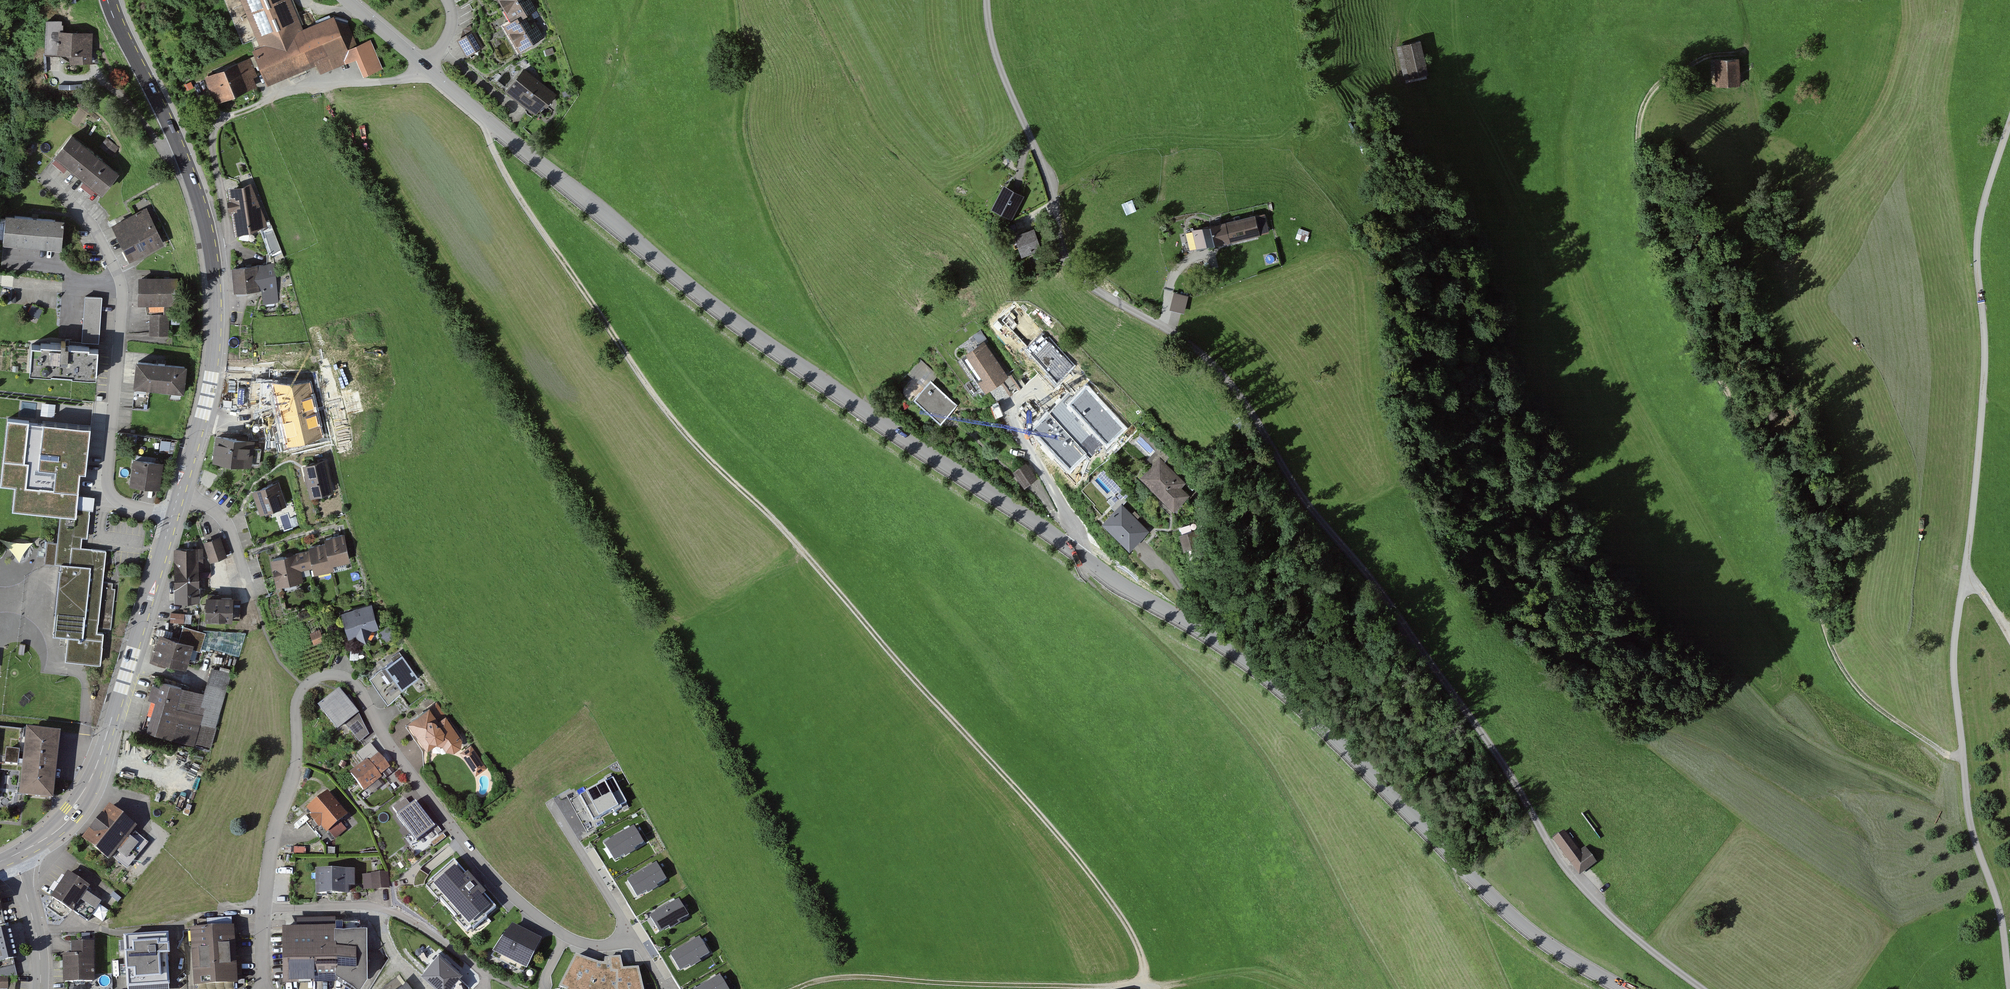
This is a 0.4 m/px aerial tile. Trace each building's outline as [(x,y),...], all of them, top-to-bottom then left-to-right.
[(295,0),(240,0),(260,48),(251,52),(267,88),(317,67),(321,76),(356,61),(363,78),(383,70),(371,41),(355,48),(341,15),(307,29),(295,0)] [(534,0),(501,0),(515,22),(508,26),(523,53),(547,39),(532,15),(540,9),(534,0)] [(92,65),(92,34),(62,35),(62,22),(45,22),(46,57),(69,56),(69,65),(92,65)] [(484,48),(475,32),(460,40),(467,57),(484,48)] [(1421,41),(1397,47),(1405,80),(1429,75),(1421,41)] [(1744,60),(1720,60),(1720,86),(1744,86),(1744,60)] [(227,102),(261,88),(250,61),(215,76),(227,102)] [(559,94),(526,67),(507,89),(540,116),(559,94)] [(120,174),(71,136),(54,158),(103,196),(120,174)] [(1026,197),(1002,184),(988,210),(1013,222),(1026,197)] [(250,186),(227,190),(237,235),(265,227),(250,186)] [(1128,215),(1138,210),(1133,200),(1123,204),(1128,215)] [(164,246),(145,210),(111,227),(130,263),(164,246)] [(1256,215),(1192,231),(1196,250),(1225,243),(1225,245),(1270,234),(1265,214),(1256,216),(1256,215)] [(65,221),(6,216),(3,245),(62,250),(65,221)] [(1034,229),(1014,236),(1022,257),(1042,250),(1034,229)] [(273,265),(236,267),(237,292),(262,290),(263,305),(276,304),(273,265)] [(177,280),(140,279),(139,305),(175,307),(177,280)] [(1187,297),(1174,293),(1170,311),(1184,314),(1187,297)] [(102,298),(86,297),(82,341),(98,343),(102,298)] [(171,314),(151,314),(151,335),(170,336),(171,314)] [(1009,377),(985,341),(965,354),(990,390),(1009,377)] [(98,347),(32,342),(29,373),(95,379),(98,347)] [(960,406),(933,382),(938,376),(920,360),(908,374),(923,388),(912,400),(941,426),(960,406)] [(184,394),(186,367),(136,363),(134,390),(184,394)] [(257,374),(233,371),(231,398),(254,400),(257,374)] [(91,427),(10,418),(3,482),(18,484),(16,507),(59,512),(56,540),(47,539),(44,560),(59,562),(51,632),(68,634),(65,660),(100,664),(104,629),(110,630),(116,582),(103,581),(106,549),(81,546),(82,536),(87,537),(90,508),(76,507),(79,473),(86,474),(91,427)] [(258,440),(222,435),(220,460),(254,466),(258,440)] [(1186,483),(1160,458),(1140,479),(1175,513),(1190,496),(1182,488),(1186,483)] [(332,460),(310,465),(317,498),(340,492),(332,460)] [(162,465),(134,461),(130,488),(158,492),(162,465)] [(1037,479),(1026,464),(1014,473),(1025,488),(1030,484),(1037,479)] [(278,482),(255,490),(264,516),(286,507),(278,482)] [(1150,531),(1122,504),(1101,525),(1130,552),(1150,531)] [(1202,529),(1179,536),(1184,552),(1192,550),(1195,562),(1205,559),(1203,547),(1207,546),(1202,529)] [(351,563),(345,536),(324,540),(325,544),(308,547),(309,551),(269,560),(276,589),(304,583),(301,572),(313,569),(314,576),(335,571),(334,567),(351,563)] [(220,537),(204,543),(211,562),(228,557),(220,537)] [(203,549),(174,550),(175,604),(200,603),(199,572),(204,572),(203,549)] [(234,600),(208,598),(207,620),(232,622),(234,600)] [(383,630),(374,605),(348,613),(355,638),(383,630)] [(172,623),(193,623),(193,613),(172,613),(172,623)] [(194,646),(159,635),(151,659),(186,670),(194,646)] [(420,679),(403,655),(369,679),(387,704),(405,691),(404,690),(420,679)] [(159,689),(151,687),(147,700),(156,704),(149,730),(207,749),(226,676),(210,670),(203,695),(162,682),(159,689)] [(374,733),(343,691),(325,706),(346,732),(350,728),(363,743),(374,733)] [(469,746),(439,704),(414,721),(434,749),(442,745),(448,745),(453,750),(461,752),(469,746)] [(61,734),(0,726),(0,760),(25,763),(21,797),(53,801),(61,734)] [(366,760),(367,761),(369,763),(378,754),(370,744),(357,756),(363,763),(366,760)] [(473,746),(463,754),(478,776),(487,768),(473,746)] [(390,768),(378,754),(369,763),(367,761),(349,777),(363,794),(382,778),(381,776),(390,768)] [(621,794),(614,780),(580,798),(587,812),(621,794)] [(347,817),(327,794),(306,813),(312,819),(310,821),(319,831),(321,829),(327,835),(329,833),(335,840),(346,831),(340,824),(347,817)] [(628,806),(621,794),(587,812),(594,824),(628,806)] [(139,824),(112,801),(84,834),(110,858),(139,824)] [(433,827),(415,805),(411,808),(406,801),(393,811),(399,819),(397,820),(416,845),(434,831),(435,830),(433,827)] [(436,825),(433,827),(435,830),(434,831),(438,835),(442,832),(436,825)] [(643,843),(634,829),(605,847),(614,861),(643,843)] [(1580,852),(1564,831),(1552,841),(1579,877),(1591,869),(1597,864),(1585,848),(1580,852)] [(443,834),(431,844),(434,848),(446,838),(443,834)] [(496,910),(453,862),(424,887),(468,935),(496,910)] [(666,880),(657,864),(627,882),(637,898),(666,880)] [(93,886),(70,870),(53,893),(87,917),(92,908),(96,911),(103,901),(89,891),(93,886)] [(355,873),(315,874),(315,900),(349,899),(349,890),(355,889),(355,873)] [(388,873),(362,875),(364,891),(373,890),(373,892),(390,891),(388,873)] [(688,916),(679,901),(650,918),(659,933),(688,916)] [(336,919),(283,920),(283,976),(336,975),(336,973),(357,985),(368,967),(368,920),(343,920),(343,915),(336,915),(336,919)] [(235,923),(191,926),(194,983),(238,981),(235,923)] [(11,925),(0,928),(0,959),(20,954),(11,925)] [(539,940),(513,927),(492,956),(524,972),(539,940)] [(123,933),(127,988),(170,988),(168,950),(169,950),(168,930),(123,933)] [(708,953),(699,938),(671,955),(680,970),(708,953)] [(94,979),(94,939),(71,939),(71,951),(63,951),(63,979),(94,979)] [(441,953),(428,966),(450,985),(453,982),(460,988),(466,988),(472,983),(460,973),(464,970),(441,953)] [(639,968),(622,968),(620,957),(605,958),(604,964),(575,955),(559,986),(567,988),(643,988),(639,968)] [(406,975),(387,988),(416,988),(406,975)] [(720,975),(697,988),(728,988),(720,975)]
